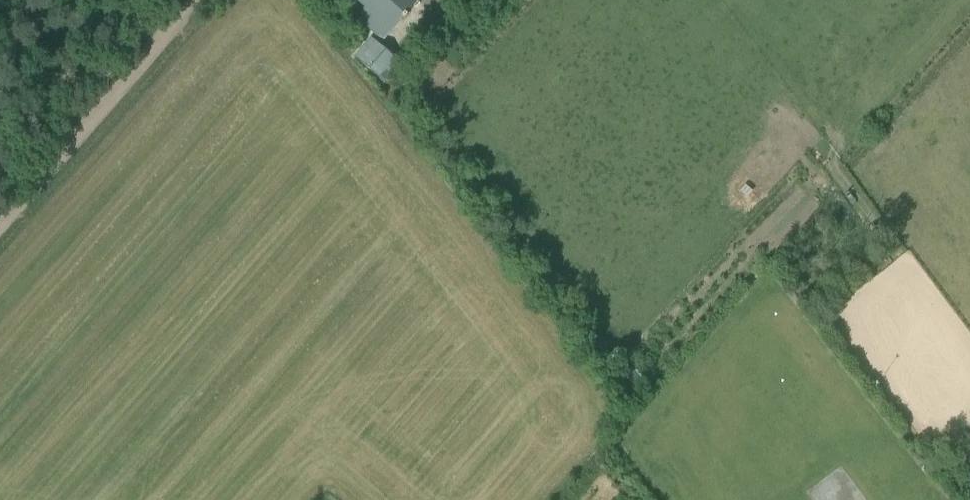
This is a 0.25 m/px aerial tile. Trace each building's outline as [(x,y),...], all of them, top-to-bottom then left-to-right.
[(417,0),(356,0),(365,8),(357,18),(369,29),(378,19),(391,31),(403,17),(404,18),(407,15),(406,14),(418,1),(417,0)] [(370,37),(354,55),(383,80),(398,61),(370,37)] [(969,489),(969,467),(960,476),(969,489)]
